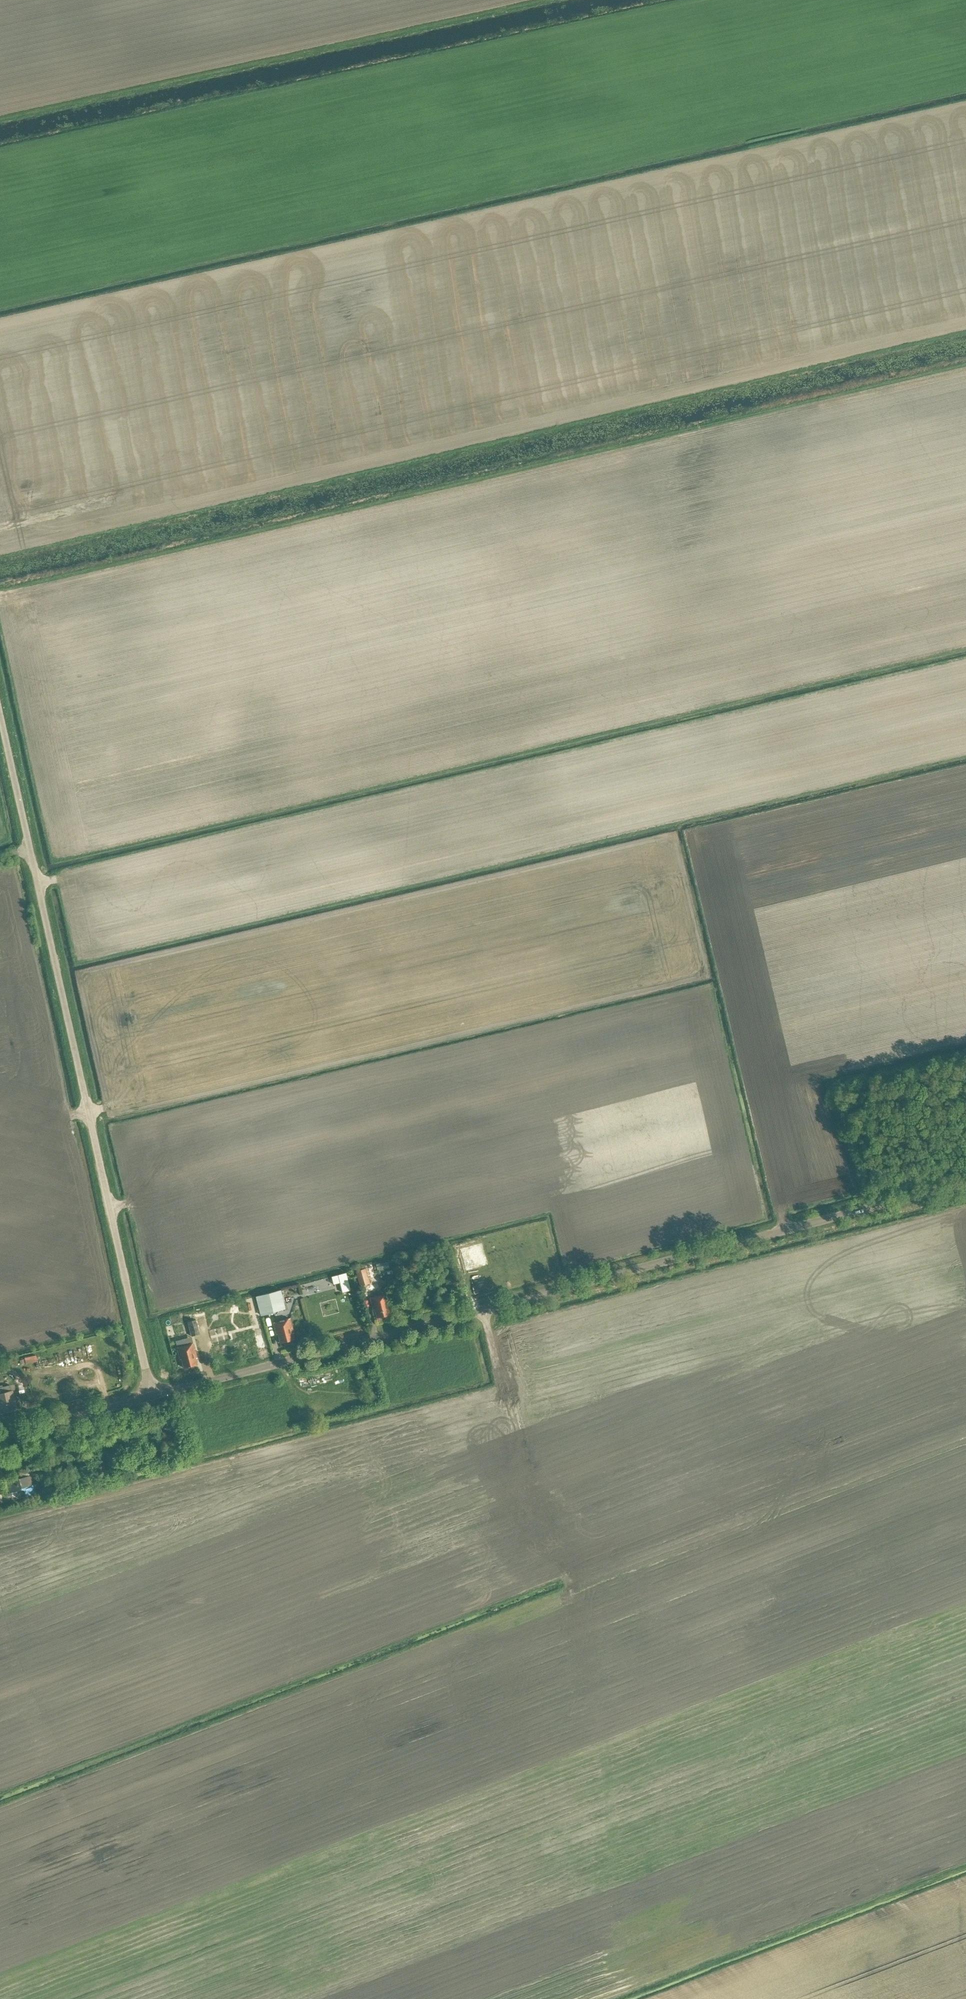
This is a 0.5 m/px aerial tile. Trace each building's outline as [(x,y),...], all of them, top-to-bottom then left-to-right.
[(370,1283),(366,1268),(356,1270),(360,1286),(370,1283)] [(350,1290),(345,1273),(331,1277),(333,1284),(339,1283),(342,1292),(350,1290)] [(418,1292),(423,1306),(436,1302),(431,1288),(418,1292)] [(377,1319),(390,1315),(388,1309),(390,1309),(386,1294),(370,1298),(372,1306),(373,1306),(377,1319)] [(289,1317),(287,1309),(275,1313),(277,1321),(289,1317)] [(191,1337),(200,1335),(196,1320),(200,1319),(198,1313),(188,1316),(189,1322),(188,1323),(191,1337)] [(280,1344),(293,1340),(292,1334),(293,1334),(289,1319),(273,1323),(275,1331),(277,1331),(280,1344)] [(193,1344),(187,1345),(185,1338),(170,1342),(172,1349),(177,1348),(179,1356),(180,1355),(184,1368),(197,1365),(195,1359),(197,1358),(193,1344)] [(0,1389),(0,1410),(1,1412),(16,1409),(11,1390),(11,1391),(10,1387),(0,1389)] [(368,1398),(376,1403),(380,1396),(372,1392),(368,1398)] [(34,1487),(31,1476),(6,1482),(9,1493),(19,1491),(21,1499),(36,1495),(34,1487)]
